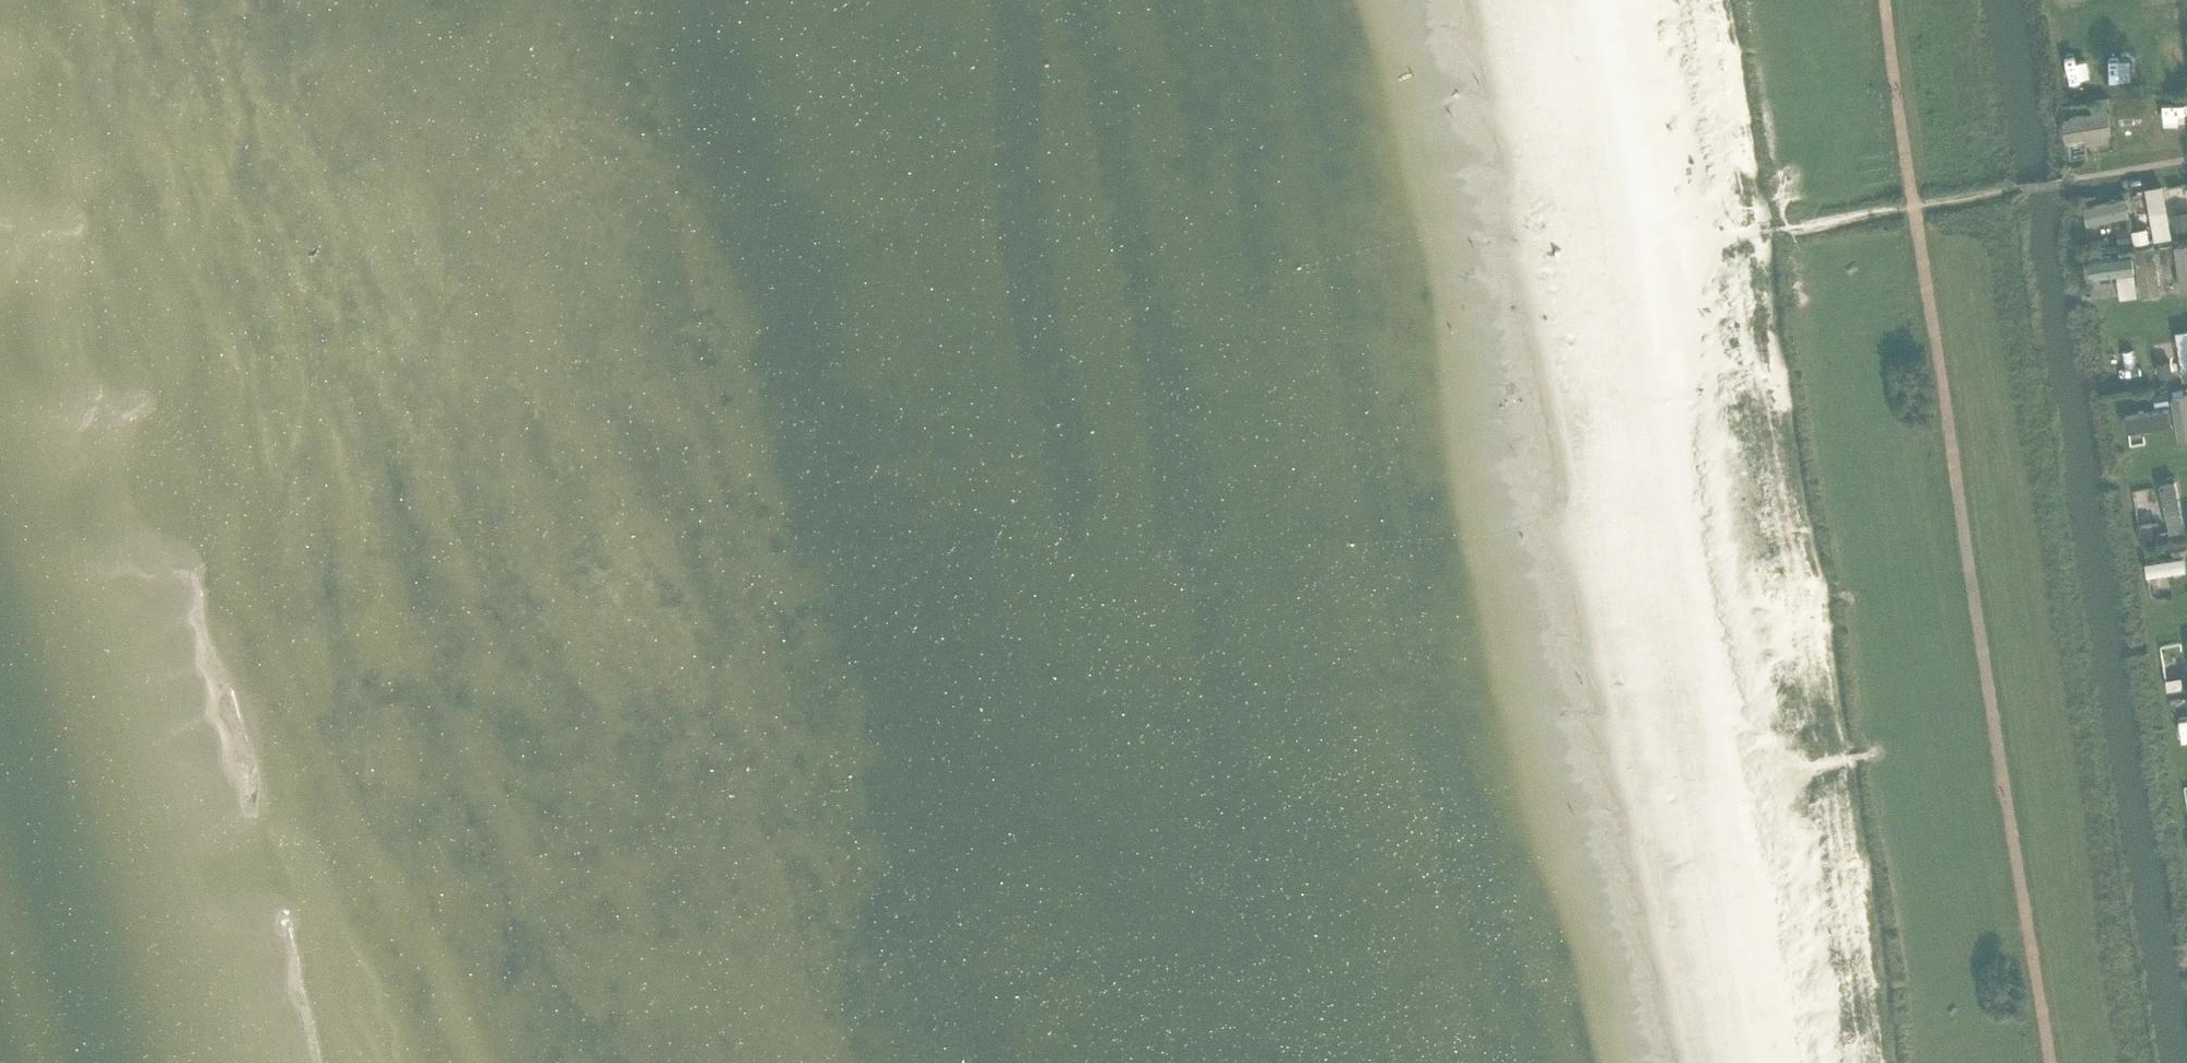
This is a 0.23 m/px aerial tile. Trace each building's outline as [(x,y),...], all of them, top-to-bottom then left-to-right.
[(2123,29),(2125,62),(2145,60),(2144,28),(2123,29)] [(2095,73),(2107,73),(2105,55),(2065,57),(2067,83),(2096,81),(2095,73)] [(2185,112),(2185,99),(2156,99),(2155,140),(2170,141),(2171,112),(2185,112)] [(2146,118),(2142,103),(2075,121),(2079,135),(2146,118)] [(2148,216),(2168,214),(2165,182),(2144,185),(2148,216)] [(2087,220),(2127,219),(2127,199),(2086,200),(2087,220)] [(2180,292),(2186,292),(2186,240),(2177,240),(2180,292)] [(2140,247),(2138,290),(2160,291),(2162,248),(2140,247)] [(2090,254),(2090,278),(2136,279),(2136,255),(2090,254)] [(2176,328),(2178,366),(2186,366),(2186,327),(2176,328)] [(2176,399),(2179,437),(2186,437),(2186,398),(2176,399)] [(2171,430),(2170,406),(2126,407),(2127,432),(2171,430)] [(2138,507),(2165,505),(2166,527),(2186,526),(2184,477),(2164,478),(2164,487),(2137,488),(2138,507)] [(2163,533),(2161,517),(2139,520),(2141,536),(2163,533)] [(2148,577),(2185,571),(2182,553),(2145,559),(2148,577)] [(2186,727),(2186,709),(2177,710),(2178,728),(2186,727)]
